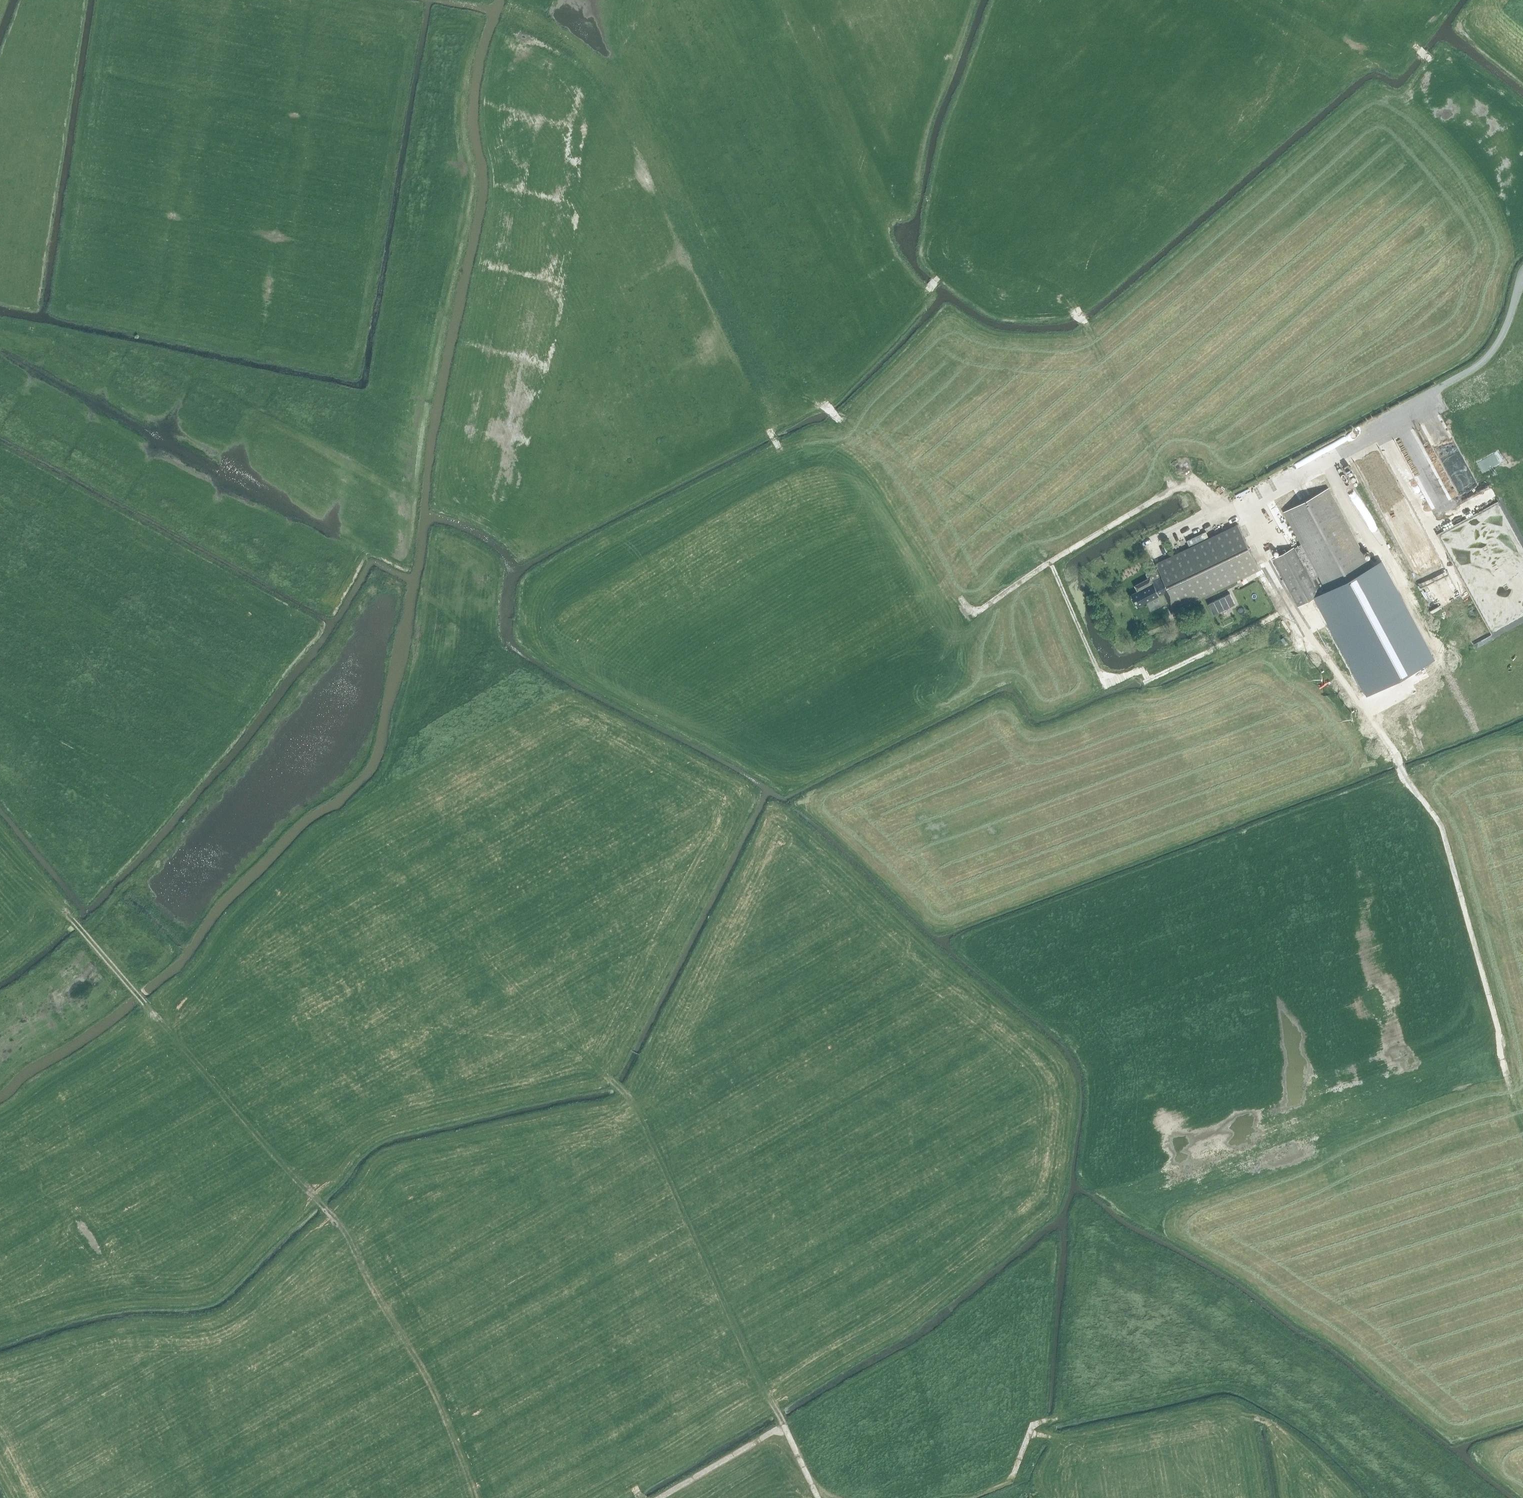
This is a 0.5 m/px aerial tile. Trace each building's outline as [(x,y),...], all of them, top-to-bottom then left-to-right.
[(1434,511),(1453,502),(1428,448),(1408,457),(1434,511)] [(1484,471),(1501,463),(1496,452),(1479,461),(1484,471)] [(1371,567),(1328,487),(1283,512),(1301,545),(1295,548),(1294,547),(1272,558),(1297,606),(1319,594),(1319,593),(1325,590),(1326,592),(1371,567)] [(1155,563),(1158,567),(1145,573),(1148,578),(1134,585),(1137,591),(1130,595),(1136,607),(1163,593),(1172,611),(1259,569),(1238,524),(1155,563)] [(1230,594),(1208,604),(1213,615),(1235,604),(1230,594)] [(1465,633),(1452,639),(1457,651),(1470,645),(1465,633)]
